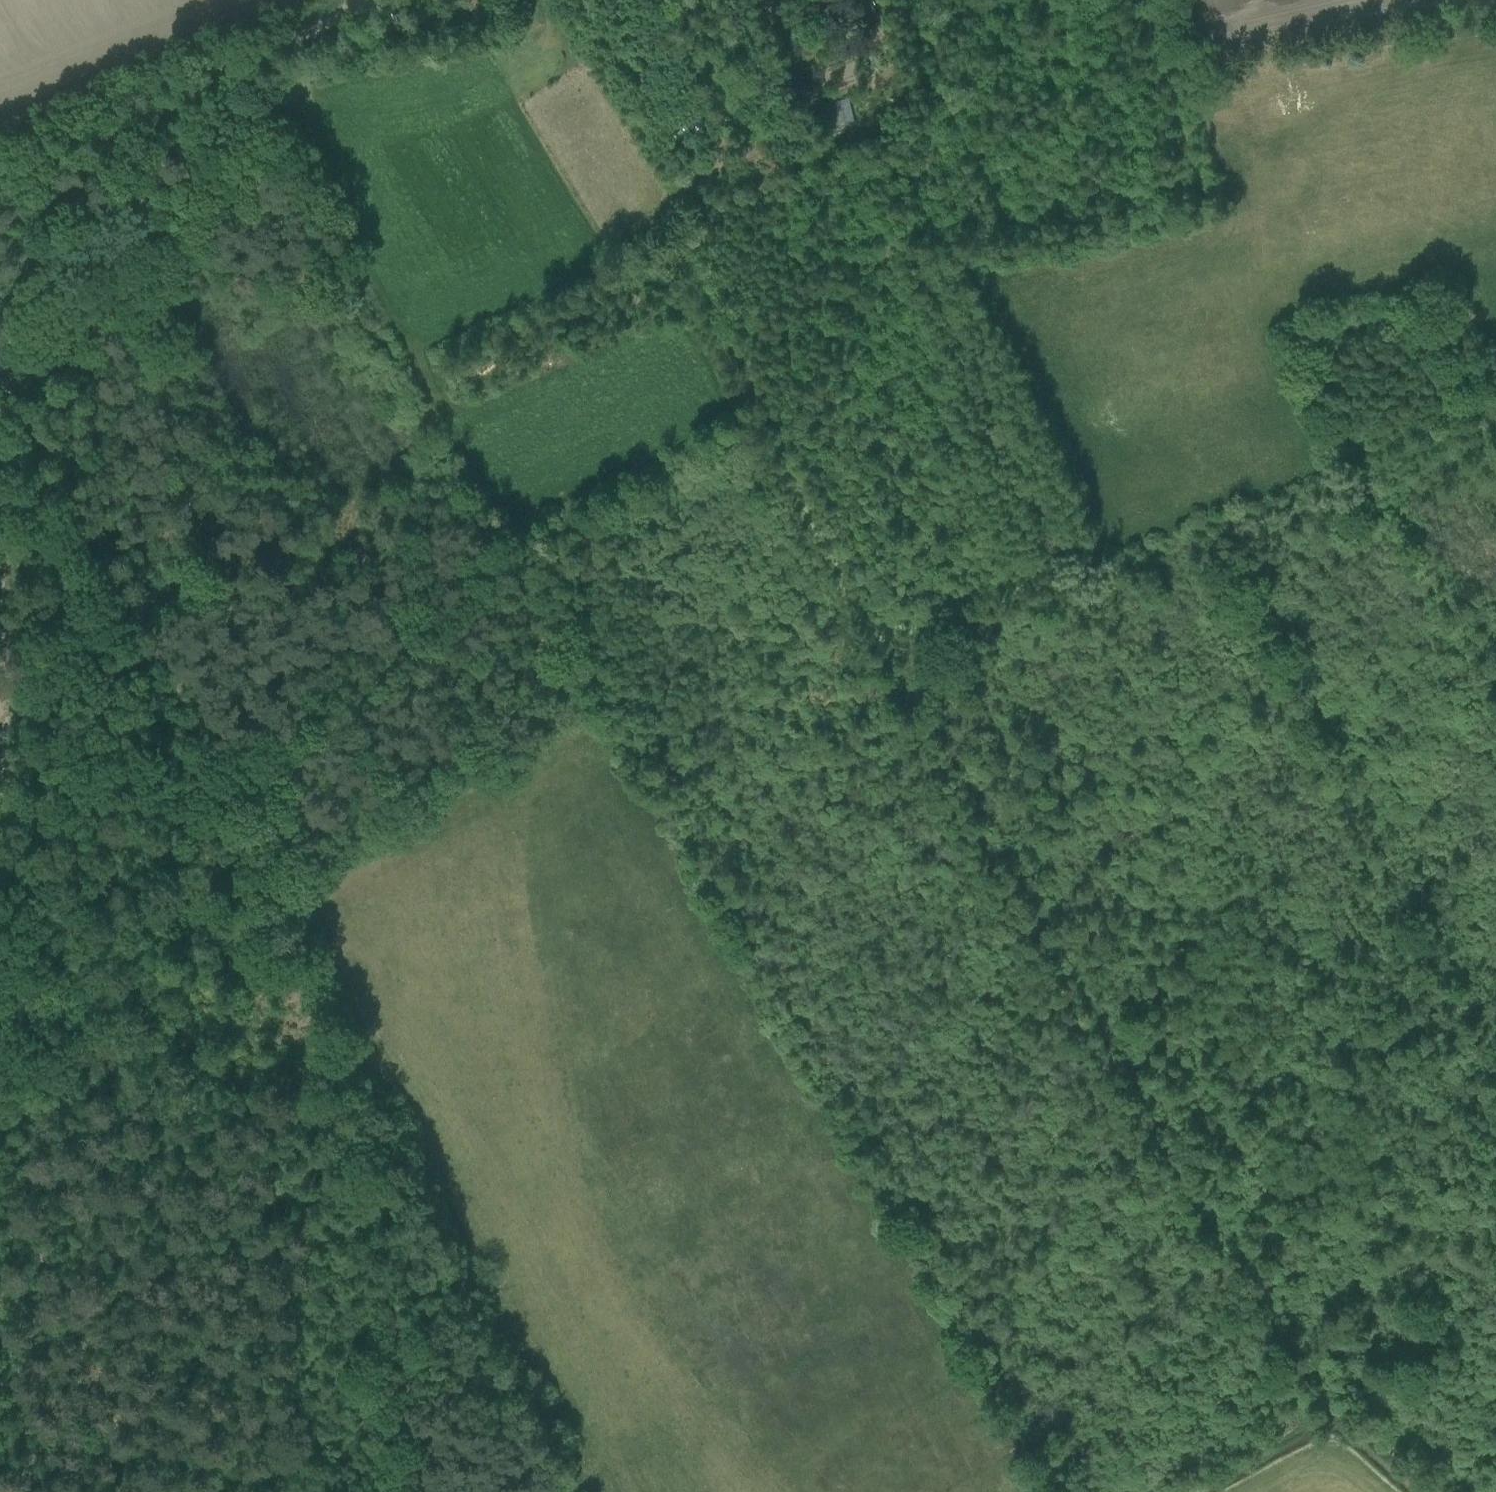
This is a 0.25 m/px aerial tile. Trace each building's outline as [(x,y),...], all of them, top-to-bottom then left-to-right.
[(870,5),(860,11),(868,25),(878,19),(870,5)] [(842,108),(844,140),(860,140),(859,107),(842,108)]
